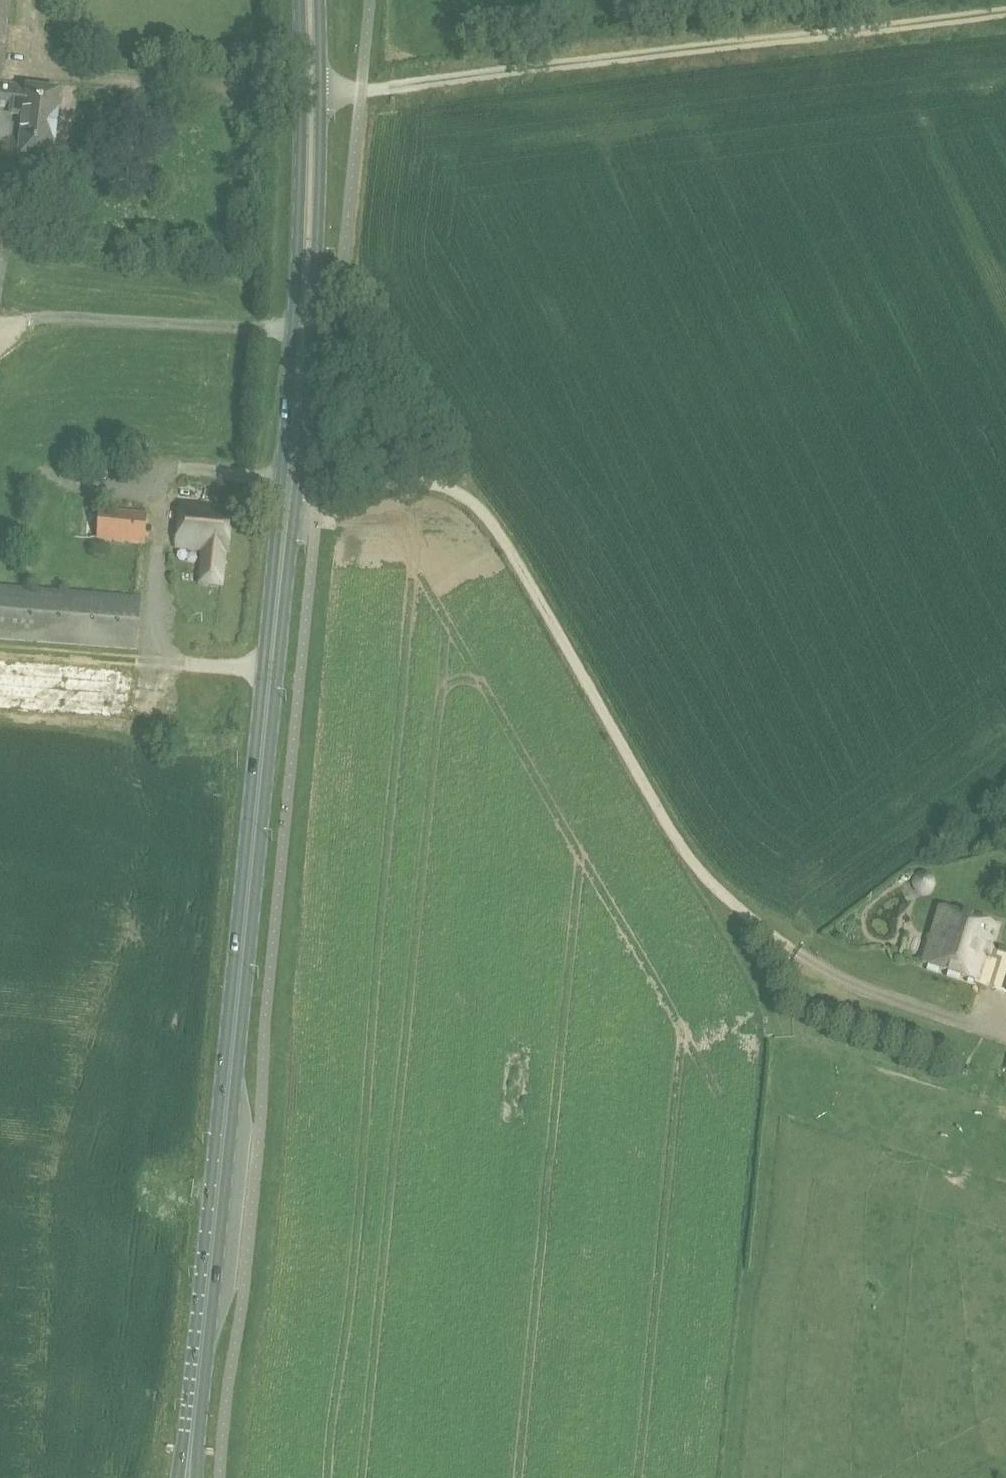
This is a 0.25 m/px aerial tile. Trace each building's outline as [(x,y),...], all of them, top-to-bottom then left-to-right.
[(17,141),(15,161),(51,166),(61,94),(24,89),(24,90),(11,88),(11,84),(1,83),(12,0),(0,0),(0,139),(17,141)] [(0,181),(0,200),(9,201),(12,183),(0,181)] [(200,584),(222,586),(225,552),(229,552),(233,508),(182,504),(181,514),(179,513),(176,548),(203,551),(200,584)] [(97,541),(145,546),(148,514),(70,507),(67,537),(97,540),(97,541)] [(137,652),(142,597),(0,587),(0,642),(137,652)] [(0,661),(0,713),(139,718),(141,667),(0,661)] [(922,895),(923,895),(926,895),(928,894),(929,894),(930,893),(932,892),(933,891),(934,890),(935,888),(935,887),(936,885),(936,883),(936,881),(935,880),(935,879),(934,877),(933,876),(932,875),(931,874),(930,873),(928,872),(927,872),(926,872),(924,872),(922,872),(921,872),(920,873),(918,873),(916,875),(915,876),(914,877),(914,878),(913,880),(913,882),(913,883),(913,885),(913,886),(913,887),(914,889),(915,890),(916,892),(917,893),(919,894),(920,894),(922,895)] [(922,963),(974,980),(987,941),(990,942),(997,923),(942,905),(922,963)]
